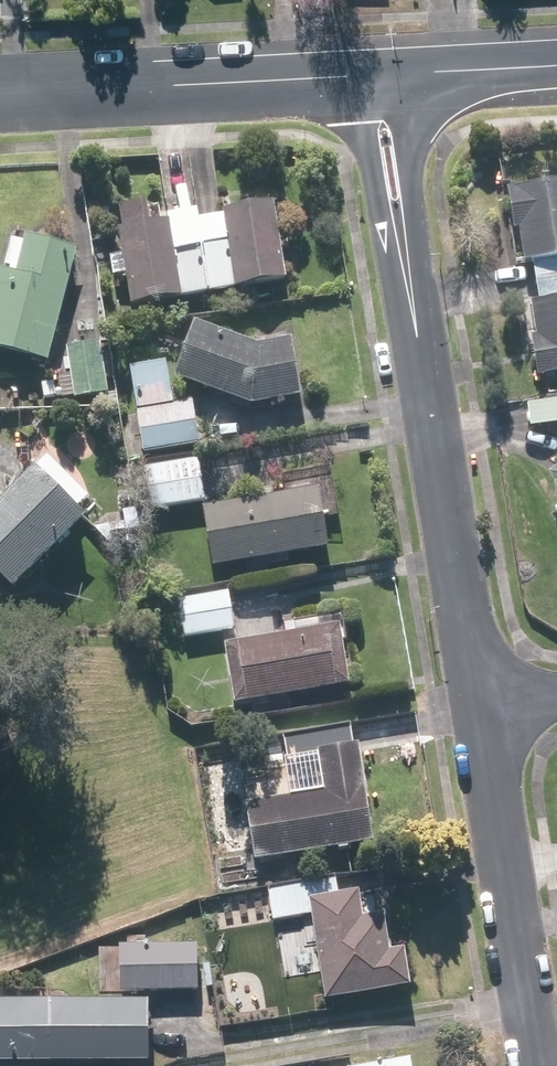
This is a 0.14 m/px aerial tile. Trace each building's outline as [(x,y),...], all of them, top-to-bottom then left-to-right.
[(506,189),(517,266),(535,263),(539,300),(529,302),(539,376),(556,373),(556,182),(506,189)] [(162,216),(159,202),(116,209),(131,307),(287,282),(275,207),(198,219),(197,211),(162,216)] [(0,278),(0,351),(47,364),(78,249),(13,231),(0,278)] [(293,340),(257,346),(197,322),(175,376),(253,408),(303,400),(293,340)] [(67,345),(71,373),(42,377),(46,403),(109,394),(101,340),(67,345)] [(200,446),(193,401),(173,404),(167,363),(130,369),(143,454),(200,446)] [(531,428),(556,424),(556,400),(527,404),(531,428)] [(78,508),(88,498),(48,457),(0,504),(0,580),(11,591),(87,518),(78,508)] [(200,460),(144,466),(149,509),(204,504),(200,460)] [(556,490),(556,470),(548,477),(556,490)] [(289,479),(292,494),(203,508),(212,567),(328,550),(321,504),(337,502),(332,473),(289,479)] [(184,638),(235,629),(228,592),(178,601),(184,638)] [(234,705),(350,686),(340,626),(224,645),(234,705)] [(255,863),(375,844),(359,745),(354,746),(351,728),(284,739),(287,762),(319,757),(324,791),(246,804),(255,863)] [(360,896),(360,891),(338,895),(335,880),(268,890),(274,928),(295,925),(294,919),(312,916),(326,1001),(412,987),(405,948),(390,951),(385,915),(378,916),(374,893),(360,896)] [(177,931),(176,946),(144,945),(144,937),(127,936),(127,944),(123,944),(121,991),(197,994),(199,954),(199,944),(193,944),(194,931),(177,931)] [(0,997),(0,1060),(146,1064),(148,1001),(0,997)]
